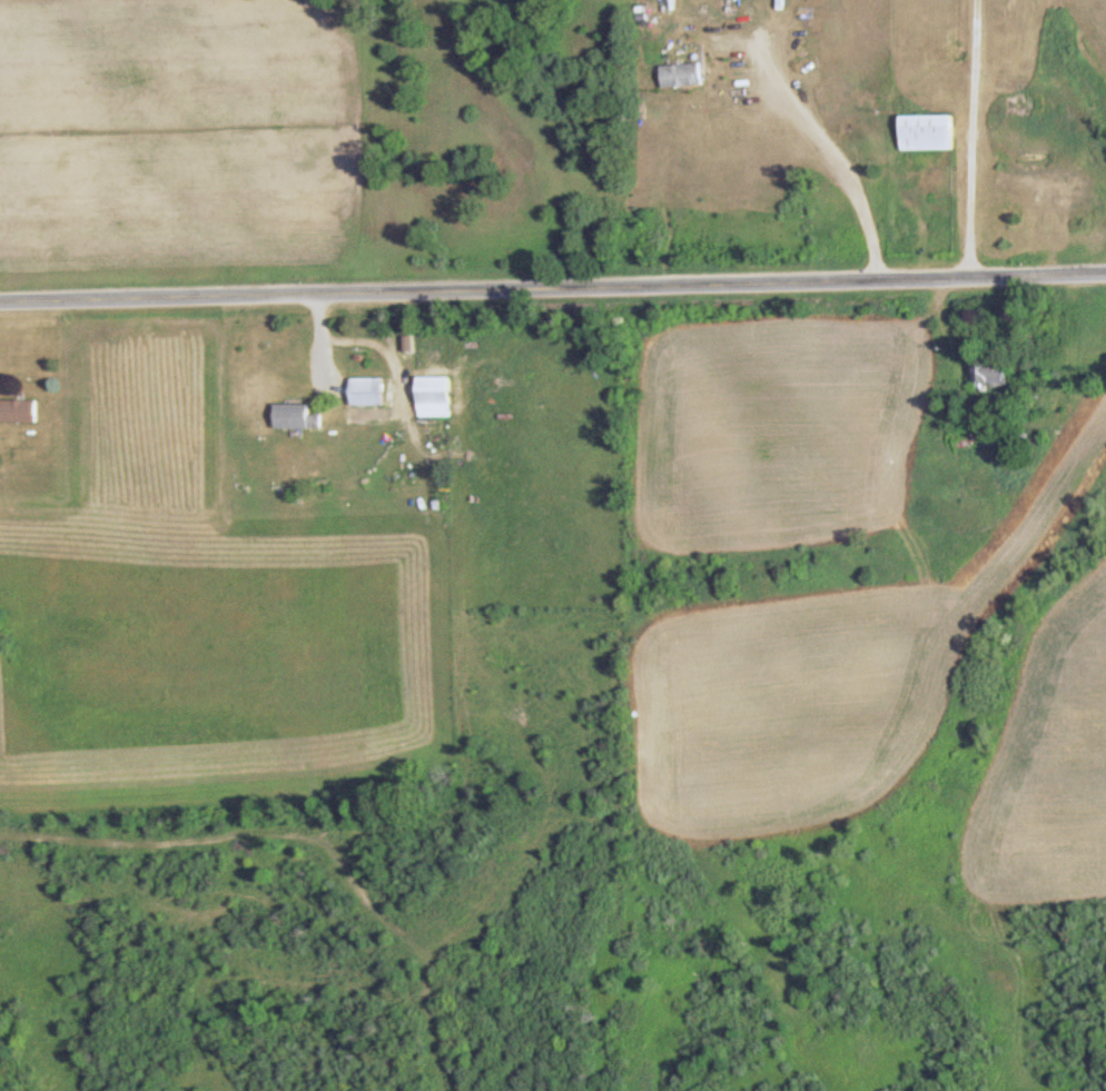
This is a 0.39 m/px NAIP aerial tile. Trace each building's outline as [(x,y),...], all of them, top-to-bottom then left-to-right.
[(662,65),(662,87),(704,87),(704,65),(662,65)] [(957,151),(957,116),(905,116),(905,151),(957,151)] [(976,385),(1013,385),(1013,360),(976,360),(976,385)] [(420,416),(452,417),(453,377),(420,376),(420,416)] [(385,378),(352,378),(352,406),(385,406),(385,378)] [(0,400),(0,422),(37,422),(37,400),(0,400)] [(323,414),(314,414),(314,405),(276,405),(276,429),(323,429),(323,414)]
